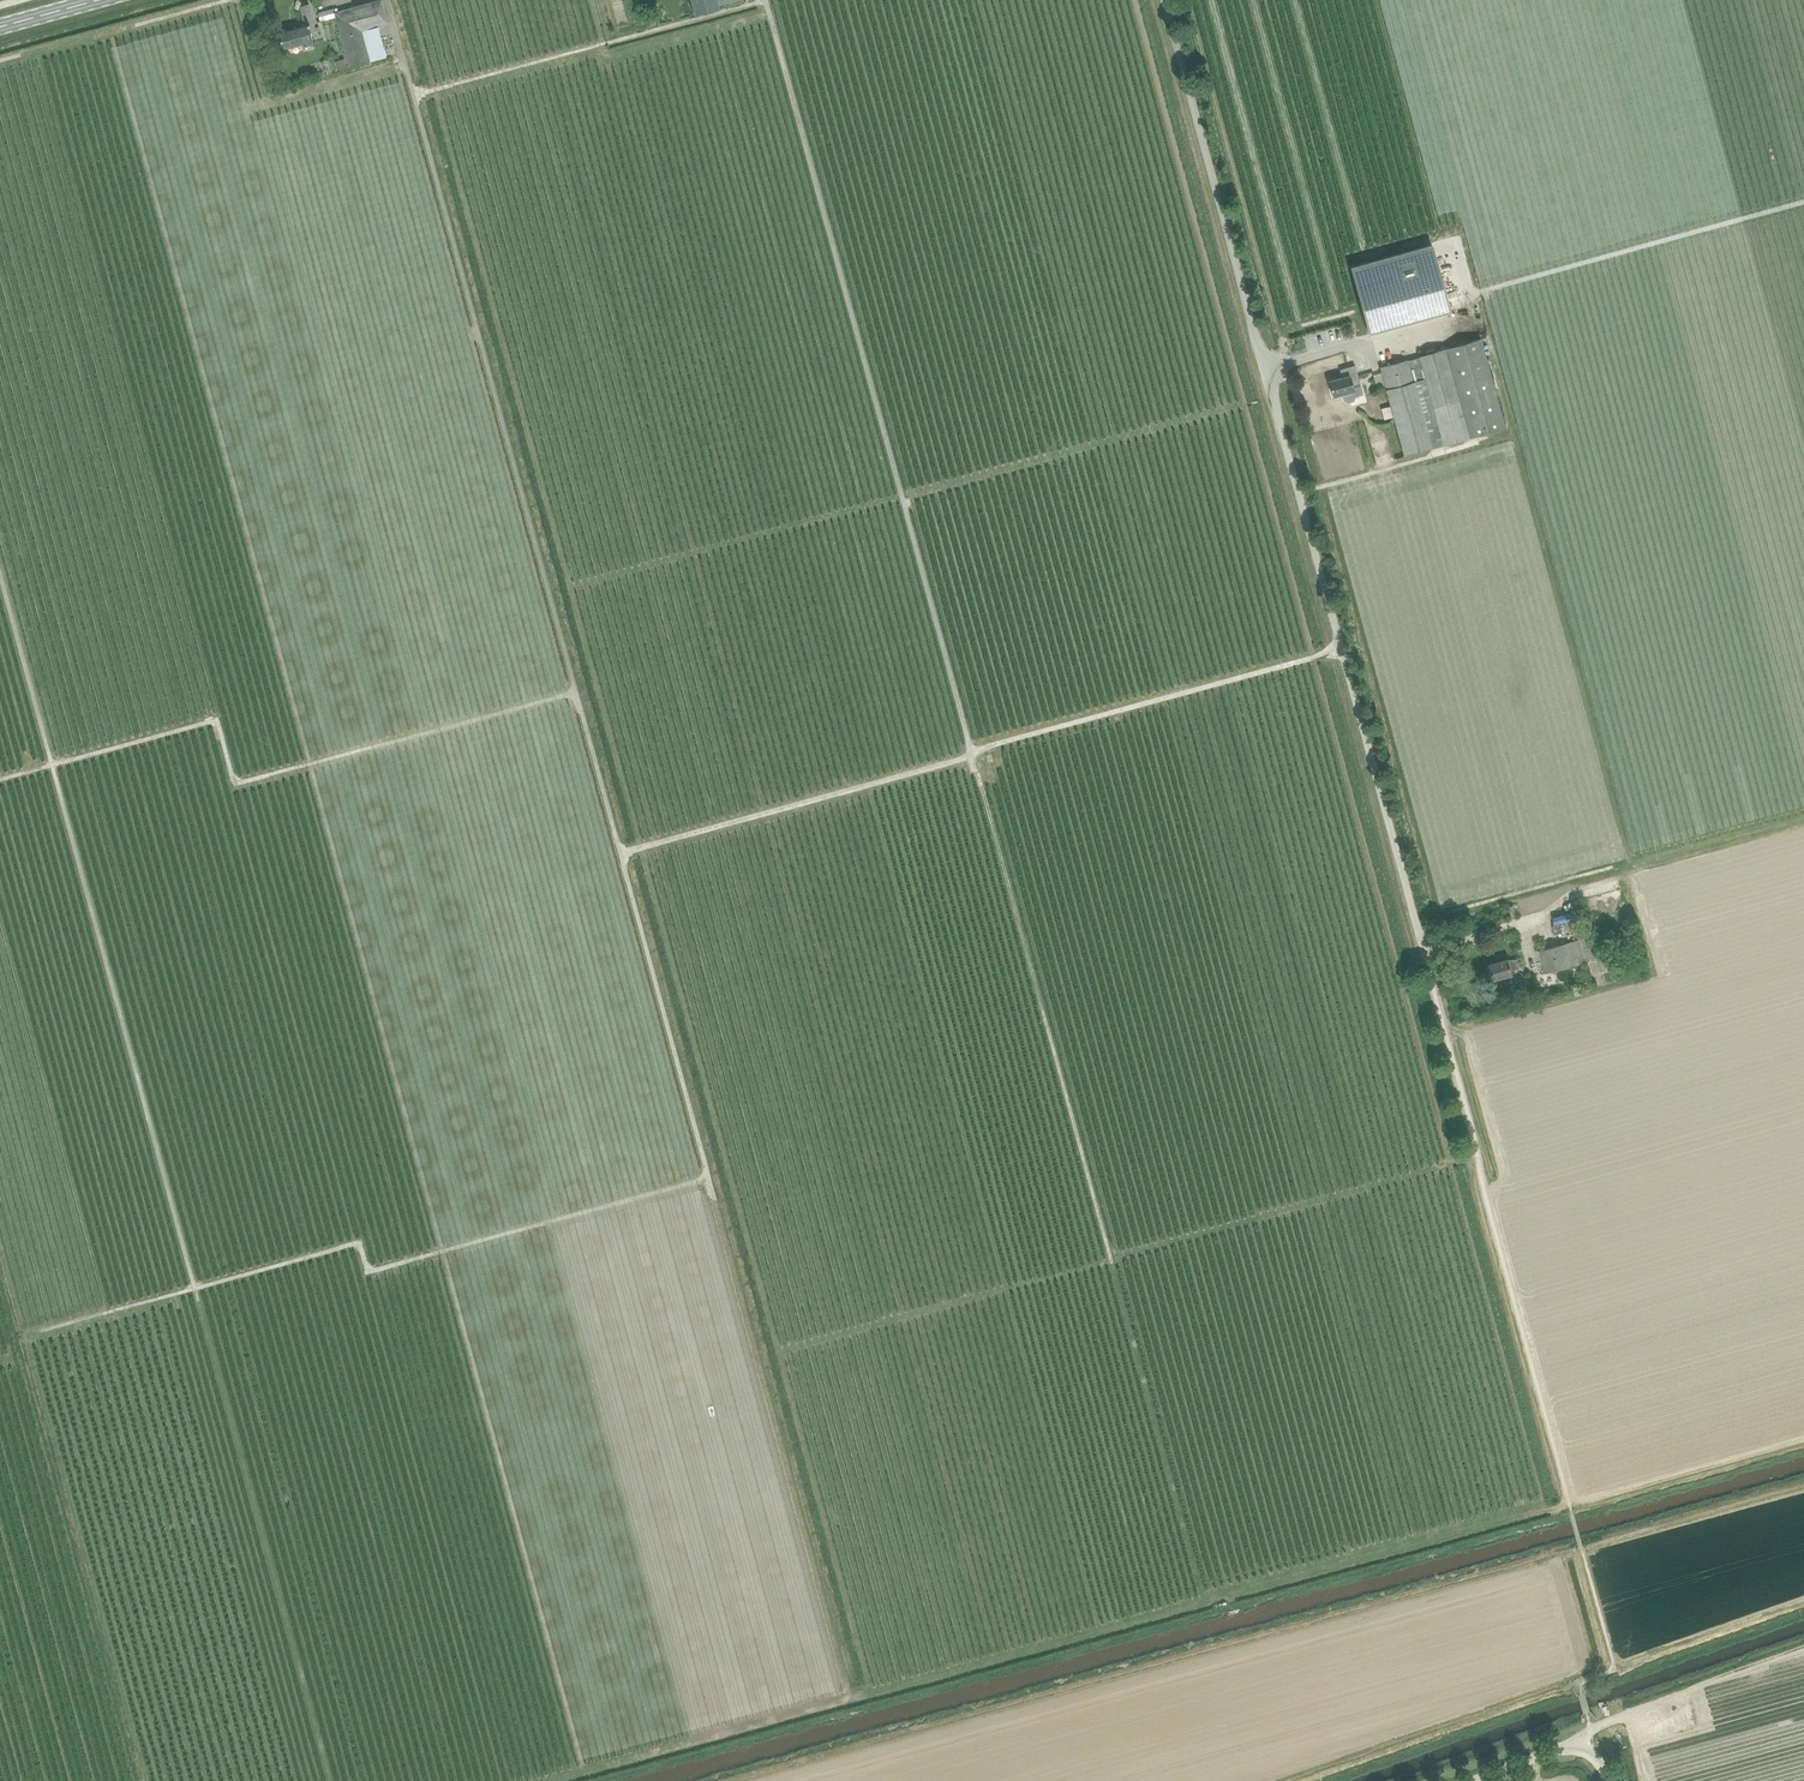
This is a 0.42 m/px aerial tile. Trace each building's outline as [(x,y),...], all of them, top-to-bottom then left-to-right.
[(377,26),(388,23),(382,0),(380,0),(335,12),(350,66),(369,61),(361,30),(377,26)] [(695,14),(719,7),(718,4),(734,0),(691,0),(695,14)] [(310,32),(316,31),(308,4),(300,6),(306,25),(279,33),(283,48),(302,43),(303,49),(314,47),(310,32)] [(361,30),(369,61),(385,56),(377,26),(361,30)] [(345,57),(335,57),(335,65),(345,65),(345,57)] [(323,74),(330,73),(328,65),(321,66),(323,74)] [(1352,267),(1369,333),(1451,311),(1433,246),(1352,267)] [(1469,438),(1505,428),(1481,339),(1444,349),(1419,356),(1420,357),(1408,361),(1407,359),(1380,367),(1404,455),(1469,437),(1469,438)] [(1358,376),(1355,365),(1340,370),(1342,378),(1329,382),(1333,397),(1342,394),(1344,400),(1348,402),(1353,401),(1356,396),(1363,394),(1358,376)] [(1381,415),(1390,414),(1389,404),(1380,405),(1381,415)] [(1566,943),(1573,965),(1595,959),(1589,937),(1566,943)] [(1573,965),(1566,943),(1539,950),(1546,973),(1573,965)] [(1537,958),(1531,959),(1534,970),(1540,968),(1537,958)] [(1512,970),(1519,968),(1517,959),(1509,960),(1509,959),(1488,965),(1492,980),(1513,974),(1512,970)]
